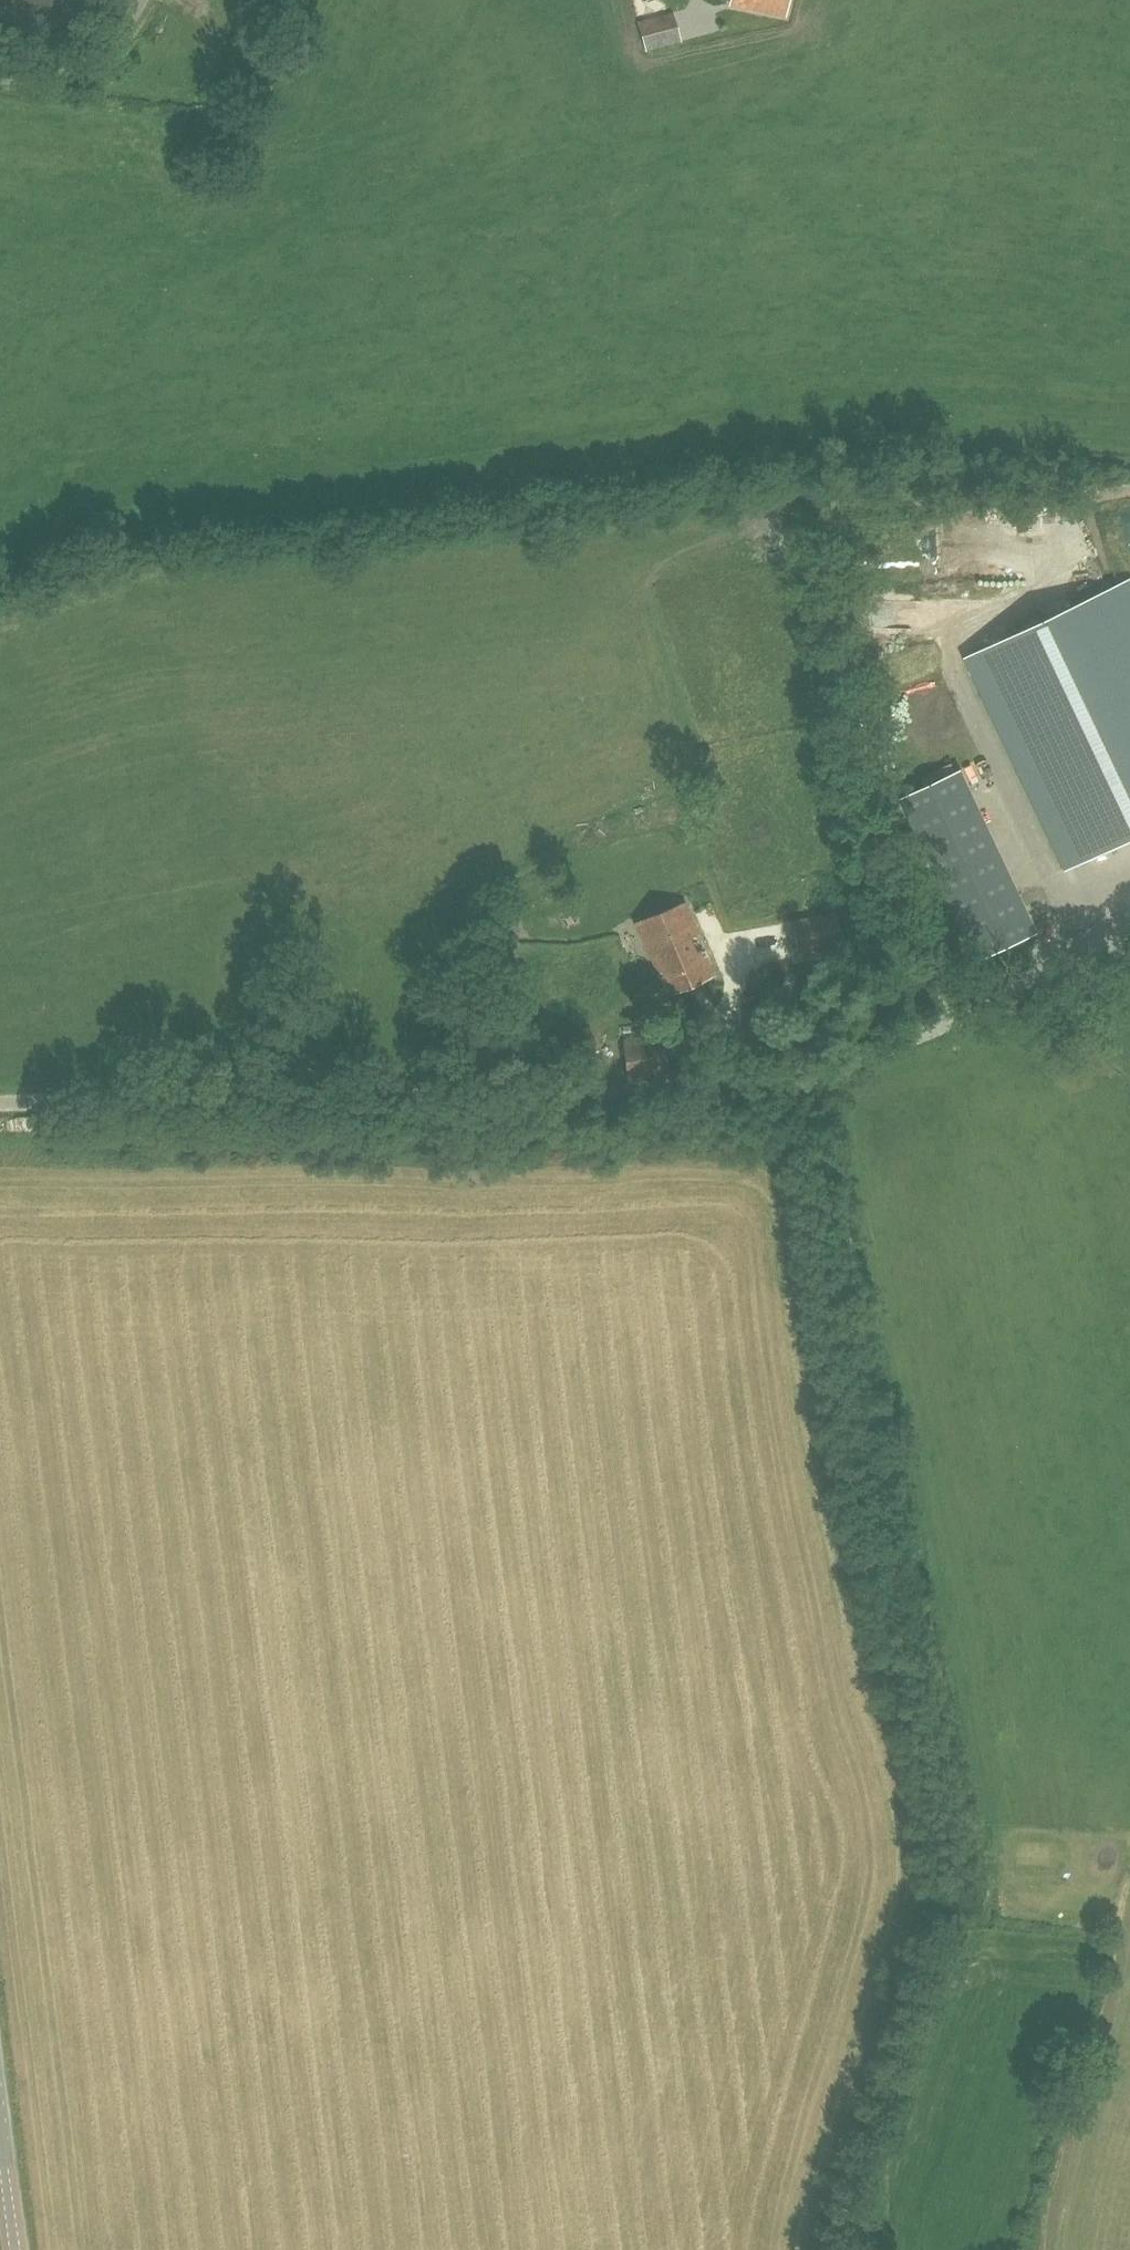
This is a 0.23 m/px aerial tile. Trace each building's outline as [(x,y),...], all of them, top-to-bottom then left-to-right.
[(32,0),(0,0),(0,7),(24,17),(32,0)] [(785,15),(788,0),(733,0),(732,5),(785,15)] [(673,12),(639,21),(647,49),(680,40),(673,12)] [(1127,577),(969,652),(1069,864),(1129,835),(1129,584),(1127,577)] [(1040,936),(970,767),(905,794),(967,945),(970,944),(977,962),(1040,936)] [(715,974),(684,902),(637,922),(668,994),(715,974)] [(792,919),(799,955),(842,947),(835,911),(792,919)] [(662,1033),(623,1039),(629,1081),(669,1075),(662,1033)]
